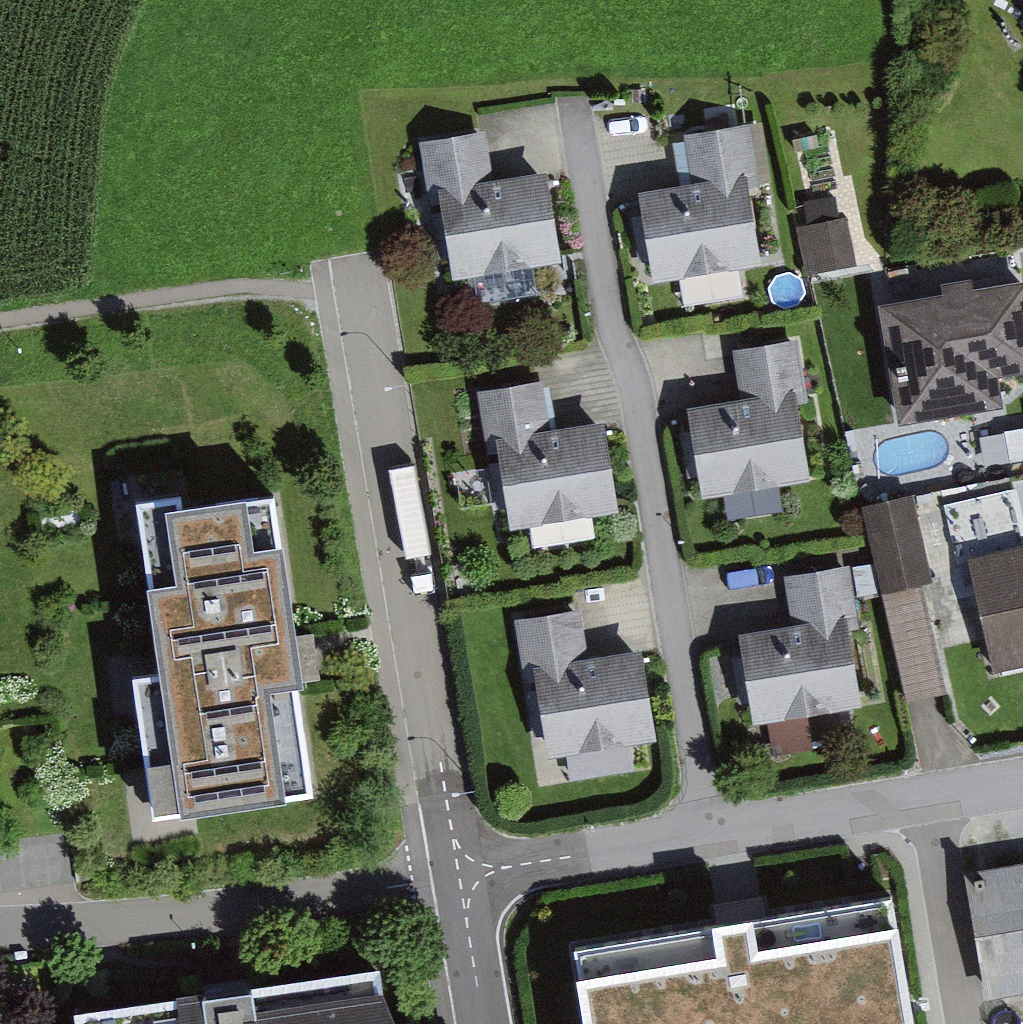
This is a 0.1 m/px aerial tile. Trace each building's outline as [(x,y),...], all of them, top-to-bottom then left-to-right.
[(750,127),(686,137),(693,186),(747,177),(750,190),(759,188),(750,127)] [(492,182),(484,132),(418,143),(428,207),(441,204),(439,190),(492,182)] [(441,204),(453,282),(562,265),(547,173),(492,182),(439,190),(441,204)] [(638,195),(653,284),(762,266),(750,190),(747,177),(693,186),(638,195)] [(847,217),(797,228),(806,276),(857,266),(847,217)] [(1000,380),(1022,376),(1022,284),(974,292),(973,281),(941,287),(943,298),(880,308),(899,427),(1005,410),(1000,380)] [(798,340),(732,351),(741,403),(796,394),(799,406),(809,404),(798,340)] [(550,432),(542,382),(477,392),(487,456),(498,454),(495,441),(550,432)] [(687,411),(702,501),(811,483),(799,406),(796,394),(741,403),(687,411)] [(498,454),(510,532),(619,514),(604,423),(550,432),(495,441),(498,454)] [(1002,434),(1007,464),(1022,461),(1022,430),(1002,434)] [(862,509),(907,705),(947,696),(922,587),(933,584),(913,497),(862,509)] [(274,501),(138,522),(183,822),(315,802),(298,693),(303,693),(274,501)] [(994,675),(1022,668),(1022,549),(967,562),(994,675)] [(850,568),(785,579),(793,627),(847,618),(850,635),(861,633),(850,568)] [(589,661),(581,611),(512,622),(522,684),(535,682),(533,669),(589,661)] [(739,636),(753,726),(861,708),(850,635),(847,618),(793,627),(739,636)] [(535,682),(548,760),(657,743),(643,652),(589,661),(533,669),(535,682)] [(988,1003),(1022,997),(1022,867),(966,877),(988,1003)] [(570,952),(582,1023),(913,1023),(893,898),(570,952)] [(75,1023),(398,1023),(381,975),(74,1019),(75,1023)]
